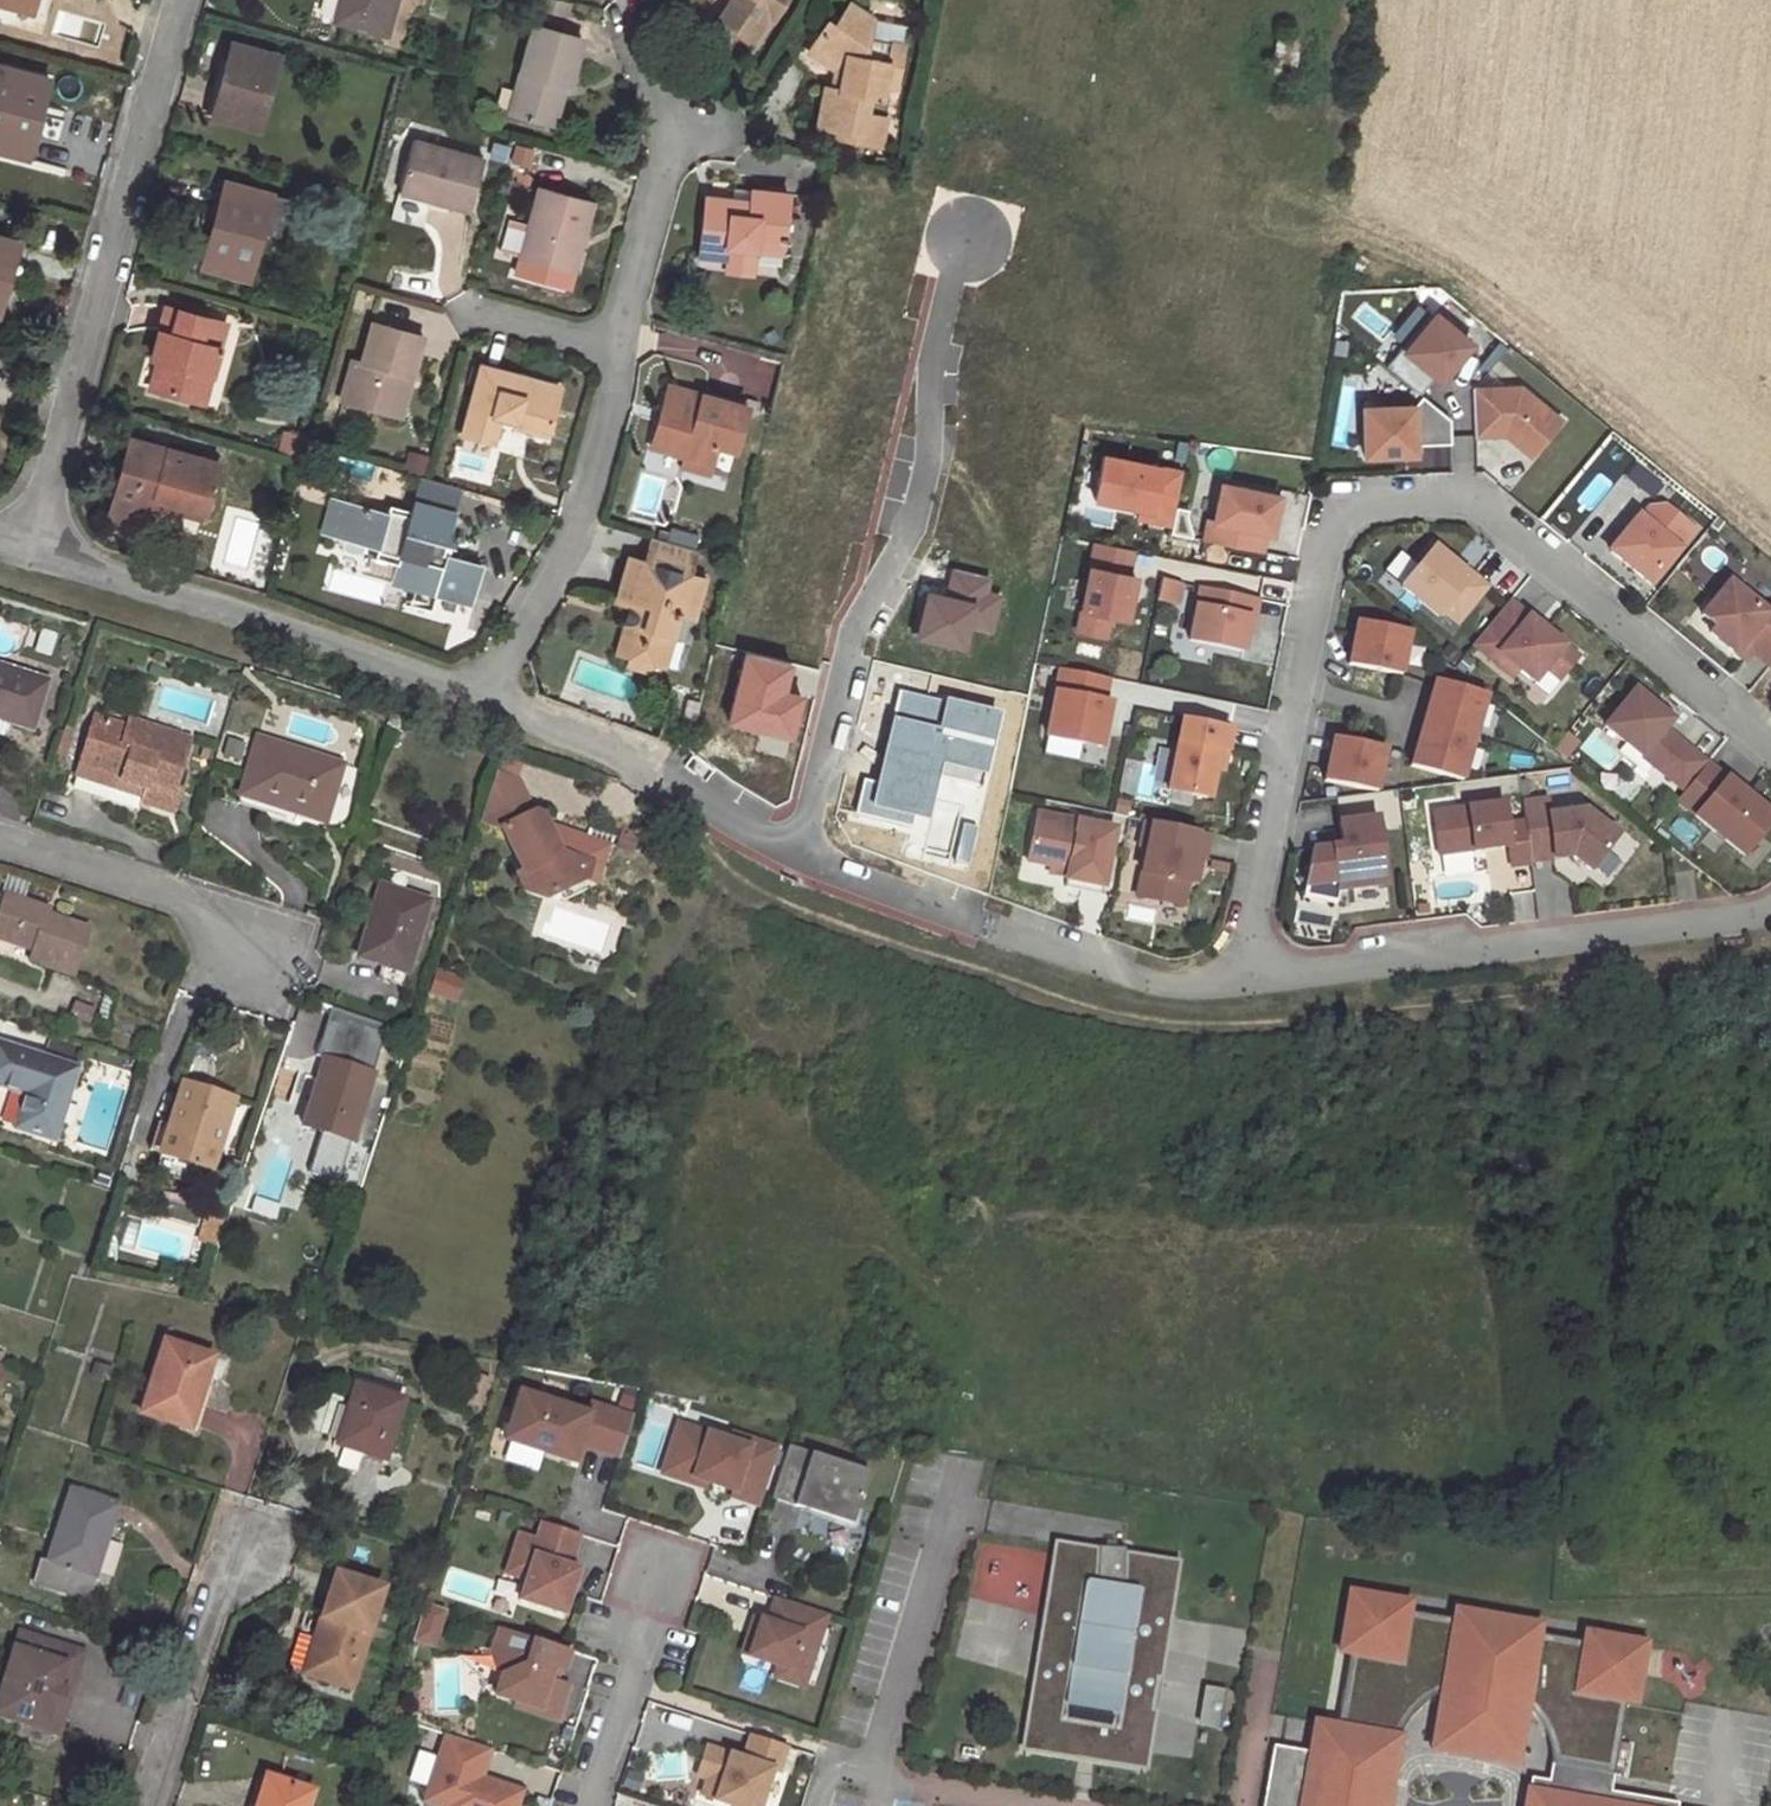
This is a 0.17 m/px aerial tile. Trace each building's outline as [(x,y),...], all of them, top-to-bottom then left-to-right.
[(29,13),(32,0),(0,0),(0,5),(29,13)] [(334,21),(386,35),(396,0),(340,0),(334,21)] [(558,4),(545,0),(540,0),(538,9),(555,14),(558,4)] [(785,0),(732,0),(719,20),(752,42),(753,39),(766,19),(771,22),(785,0)] [(569,7),(558,4),(555,14),(566,17),(569,7)] [(867,40),(871,22),(849,7),(834,27),(829,22),(813,46),(844,68),(839,93),(831,91),(824,90),(816,127),(835,131),(864,137),(862,144),(879,148),(888,103),(881,100),(870,98),(873,84),(883,86),(895,88),(903,48),(867,40)] [(757,42),(771,22),(766,19),(753,39),(757,42)] [(906,29),(871,22),(867,40),(903,48),(906,29)] [(582,41),(533,28),(509,114),(550,126),(561,86),(569,88),(582,41)] [(277,57),(233,45),(222,83),(225,85),(216,119),(257,131),(277,57)] [(835,73),(831,91),(839,93),(844,68),(813,46),(808,54),(835,73)] [(36,135),(40,119),(34,118),(45,80),(0,67),(0,151),(24,157),(30,134),(36,135)] [(881,100),(883,86),(873,84),(870,98),(881,100)] [(834,138),(862,144),(864,137),(835,131),(834,138)] [(29,159),(36,135),(30,134),(24,157),(29,159)] [(398,192),(429,200),(468,211),(483,161),(412,141),(398,192)] [(531,167),(533,148),(512,146),(511,165),(531,167)] [(261,233),(271,197),(224,184),(215,219),(217,221),(205,268),(248,280),(261,233)] [(577,238),(582,240),(591,205),(538,191),(519,260),(567,273),(577,238)] [(427,208),(429,200),(398,192),(395,199),(427,208)] [(749,203),(705,199),(698,256),(725,259),(727,248),(755,251),(782,254),(790,197),(751,192),(749,203)] [(289,201),(271,197),(261,233),(278,238),(289,201)] [(15,242),(0,238),(0,310),(10,274),(7,273),(15,242)] [(573,274),(582,240),(577,238),(567,273),(573,274)] [(23,244),(15,242),(7,273),(10,274),(14,275),(23,244)] [(755,251),(727,248),(725,259),(724,271),(752,275),(755,251)] [(203,372),(210,374),(224,324),(165,309),(151,359),(157,361),(150,389),(194,401),(203,372)] [(1416,359),(1400,378),(1428,401),(1443,382),(1449,387),(1455,380),(1451,377),(1459,368),(1462,371),(1479,350),(1441,320),(1412,356),(1416,359)] [(403,376),(411,378),(422,338),(372,324),(361,363),(352,361),(341,400),(391,415),(403,376)] [(1396,375),(1400,378),(1416,359),(1412,356),(1396,375)] [(546,406),(553,386),(481,366),(461,435),(492,445),(499,422),(501,415),(532,423),(529,430),(545,435),(552,408),(546,406)] [(1451,377),(1455,380),(1462,371),(1459,368),(1451,377)] [(202,404),(210,374),(203,372),(194,401),(202,404)] [(400,417),(411,378),(403,376),(391,415),(400,417)] [(558,387),(553,386),(546,406),(552,408),(558,387)] [(746,411),(667,387),(660,412),(665,414),(663,423),(657,422),(649,447),(683,457),(681,466),(708,473),(716,447),(735,452),(746,411)] [(1514,439),(1540,461),(1570,425),(1530,392),(1481,395),(1483,441),(1514,439)] [(1461,449),(1459,425),(1430,403),(1423,412),(1371,415),(1375,464),(1426,461),(1425,451),(1461,449)] [(499,422),(529,430),(532,423),(501,415),(499,422)] [(156,497),(203,510),(216,465),(129,441),(107,516),(147,527),(153,506),(156,497)] [(651,451),(647,463),(675,470),(678,458),(651,451)] [(1093,499),(1168,517),(1179,472),(1103,455),(1093,499)] [(335,461),(320,458),(317,465),(333,470),(335,461)] [(461,489),(421,478),(414,500),(424,501),(455,511),(461,489)] [(1276,530),(1284,492),(1228,480),(1220,517),(1214,515),(1209,535),(1266,548),(1270,529),(1276,530)] [(200,520),(203,510),(156,497),(153,506),(200,520)] [(455,511),(424,501),(420,515),(389,506),(386,516),(331,500),(323,532),(377,549),(374,559),(397,565),(392,583),(469,605),(480,568),(446,557),(453,533),(449,532),(455,511)] [(1610,552),(1650,586),(1695,533),(1664,507),(1650,509),(1641,521),(1638,519),(1610,552)] [(261,522),(229,514),(214,565),(245,573),(261,522)] [(698,552),(649,538),(642,560),(691,574),(698,552)] [(1096,543),(1076,631),(1120,640),(1134,577),(1127,575),(1132,551),(1096,543)] [(1397,592),(1417,566),(1401,553),(1381,579),(1397,592)] [(1443,555),(1410,593),(1446,624),(1451,619),(1464,631),(1495,596),(1480,583),(1478,586),(1443,555)] [(691,574),(642,560),(628,556),(613,606),(628,611),(626,612),(633,614),(631,622),(625,620),(615,655),(626,659),(624,664),(651,672),(653,666),(662,669),(678,617),(692,620),(704,578),(691,574)] [(1770,659),(1770,603),(1764,611),(1727,579),(1710,599),(1723,611),(1712,624),(1707,630),(1732,651),(1739,642),(1748,650),(1766,665),(1770,659)] [(1162,602),(1183,606),(1187,586),(1166,581),(1162,602)] [(1201,587),(1189,640),(1242,652),(1249,619),(1254,620),(1258,600),(1201,587)] [(1699,612),(1712,624),(1723,611),(1710,599),(1699,612)] [(1517,609),(1480,653),(1499,669),(1506,661),(1526,678),(1540,690),(1570,653),(1517,609)] [(1403,674),(1413,630),(1361,619),(1352,662),(1403,674)] [(1739,642),(1732,651),(1741,659),(1748,650),(1739,642)] [(1506,661),(1499,669),(1519,686),(1526,678),(1506,661)] [(0,667),(0,741),(2,741),(9,723),(29,730),(46,681),(0,667)] [(1106,705),(1111,683),(1063,672),(1048,738),(1103,751),(1113,707),(1106,705)] [(1437,677),(1411,762),(1463,777),(1488,692),(1437,677)] [(1640,699),(1609,735),(1669,785),(1692,758),(1679,748),(1674,754),(1662,744),(1668,738),(1675,729),(1640,699)] [(100,785),(96,795),(140,810),(142,803),(172,814),(178,793),(173,791),(189,740),(130,720),(127,728),(96,718),(77,777),(100,785)] [(1194,721),(1179,790),(1218,799),(1225,771),(1229,751),(1236,752),(1240,731),(1194,721)] [(1668,738),(1662,744),(1674,754),(1679,748),(1668,738)] [(260,804),(258,811),(279,817),(284,806),(323,818),(339,764),(259,739),(239,798),(260,804)] [(1383,796),(1393,752),(1341,741),(1331,784),(1383,796)] [(1231,772),(1236,752),(1229,751),(1225,771),(1231,772)] [(1707,771),(1692,758),(1669,785),(1685,798),(1707,771)] [(564,899),(586,888),(592,885),(589,878),(587,875),(592,861),(584,859),(591,836),(570,830),(562,833),(551,830),(547,822),(542,814),(534,811),(518,781),(495,773),(480,820),(501,827),(525,871),(519,874),(527,891),(548,897),(560,890),(564,899)] [(1679,809),(1697,824),(1744,864),(1770,832),(1770,825),(1745,803),(1741,807),(1724,792),(1727,788),(1710,773),(1679,809)] [(73,788),(96,795),(100,785),(77,777),(73,788)] [(1724,792),(1741,807),(1745,803),(1727,788),(1724,792)] [(237,804),(258,811),(260,804),(239,798),(237,804)] [(1527,808),(1529,828),(1533,866),(1575,861),(1593,876),(1620,843),(1588,817),(1553,821),(1551,806),(1527,808)] [(1069,881),(1104,889),(1119,826),(1044,809),(1033,854),(1055,859),(1073,863),(1071,871),(1069,881)] [(1508,809),(1439,817),(1444,858),(1512,850),(1514,870),(1533,868),(1533,866),(1529,828),(1511,830),(1508,809)] [(1156,848),(1145,895),(1190,905),(1195,881),(1200,857),(1212,860),(1218,834),(1155,821),(1149,846),(1156,848)] [(1391,887),(1383,821),(1346,825),(1348,848),(1319,851),(1309,898),(1341,906),(1344,892),(1391,887)] [(562,833),(570,830),(547,822),(551,830),(562,833)] [(601,839),(591,836),(584,859),(592,861),(587,875),(589,878),(601,839)] [(609,842),(601,839),(589,878),(592,885),(596,883),(609,842)] [(1207,883),(1212,860),(1200,857),(1195,881),(1207,883)] [(1053,867),(1071,871),(1073,863),(1055,859),(1053,867)] [(428,901),(382,886),(358,958),(381,966),(405,973),(428,901)] [(6,895),(0,913),(0,938),(33,949),(30,961),(72,974),(87,930),(46,916),(48,909),(6,895)] [(387,1029),(341,1014),(303,1126),(321,1132),(307,1172),(336,1182),(350,1141),(373,1075),(372,1074),(387,1029)] [(59,1040),(52,1062),(74,1070),(82,1047),(59,1040)] [(52,1062),(0,1045),(0,1086),(28,1095),(16,1126),(53,1137),(74,1070),(52,1062)] [(233,1098),(183,1082),(170,1124),(161,1153),(211,1168),(233,1098)] [(161,1153),(170,1124),(159,1121),(150,1149),(161,1153)] [(211,1168),(161,1153),(155,1172),(205,1188),(211,1168)] [(96,1171),(92,1186),(102,1189),(107,1174),(96,1171)] [(963,1197),(954,1196),(951,1213),(960,1214),(963,1197)] [(405,1343),(364,1335),(362,1341),(404,1349),(405,1343)] [(206,1376),(212,1356),(164,1341),(139,1413),(183,1427),(201,1374),(206,1376)] [(220,1380),(206,1376),(201,1374),(183,1427),(203,1434),(220,1380)] [(403,1399),(355,1384),(347,1409),(350,1411),(339,1446),(383,1460),(403,1399)] [(587,1416),(519,1395),(504,1442),(573,1463),(578,1445),(618,1458),(630,1418),(590,1406),(587,1416)] [(730,1440),(678,1424),(662,1474),(693,1483),(694,1477),(707,1481),(734,1489),(732,1495),(757,1502),(774,1446),(732,1433),(730,1440)] [(869,1470),(790,1443),(773,1496),(852,1523),(869,1470)] [(705,1487),(707,1481),(694,1477),(693,1483),(705,1487)] [(117,1506),(71,1492),(41,1584),(86,1598),(117,1506)] [(580,1536),(541,1523),(535,1541),(518,1535),(505,1575),(524,1581),(518,1601),(564,1617),(579,1571),(570,1568),(580,1536)] [(1097,1553),(1059,1546),(1049,1600),(1057,1601),(1054,1621),(1046,1619),(1038,1661),(1071,1666),(1067,1687),(1035,1681),(1023,1747),(1078,1757),(1079,1750),(1094,1752),(1093,1759),(1141,1768),(1144,1753),(1151,1710),(1120,1704),(1125,1675),(1156,1680),(1162,1649),(1130,1644),(1135,1614),(1167,1619),(1168,1615),(1177,1566),(1124,1557),(1125,1551),(1099,1546),(1097,1553)] [(382,1590),(337,1576),(329,1600),(327,1600),(316,1637),(317,1639),(305,1675),(350,1690),(382,1590)] [(434,1595),(427,1593),(423,1604),(430,1606),(434,1595)] [(1362,1635),(1382,1620),(1402,1623),(1404,1612),(1406,1603),(1348,1593),(1338,1652),(1347,1653),(1358,1655),(1362,1635)] [(811,1672),(829,1611),(778,1596),(771,1621),(763,1618),(759,1633),(753,1631),(746,1653),(782,1664),(811,1672)] [(1057,1601),(1049,1600),(1046,1619),(1054,1621),(1057,1601)] [(427,1608),(418,1643),(435,1648),(445,1612),(427,1608)] [(1677,1803),(1609,1791),(1624,1699),(1613,1697),(1617,1677),(1602,1656),(1582,1653),(1584,1642),(1536,1634),(1538,1625),(1453,1611),(1452,1620),(1404,1612),(1402,1623),(1382,1620),(1362,1635),(1358,1655),(1347,1653),(1335,1728),(1330,1758),(1308,1754),(1282,1750),(1271,1748),(1262,1805),(1385,1805),(1397,1736),(1399,1730),(1402,1724),(1405,1718),(1410,1712),(1413,1709),(1421,1702),(1429,1697),(1437,1693),(1451,1695),(1449,1709),(1507,1719),(1510,1705),(1522,1707),(1527,1711),(1533,1719),(1537,1725),(1541,1732),(1543,1738),(1546,1747),(1548,1756),(1548,1762),(1545,1780),(1528,1777),(1523,1805),(1677,1805),(1677,1803)] [(1130,1644),(1162,1649),(1167,1619),(1135,1614),(1130,1644)] [(757,1617),(753,1631),(759,1633),(763,1618),(757,1617)] [(569,1653),(500,1630),(492,1656),(502,1675),(495,1697),(539,1710),(537,1715),(557,1720),(567,1688),(549,1682),(552,1669),(564,1672),(569,1653)] [(1617,1677),(1613,1697),(1624,1699),(1634,1700),(1643,1642),(1585,1632),(1584,1642),(1582,1653),(1602,1656),(1617,1677)] [(84,1653),(20,1633),(14,1649),(62,1664),(55,1688),(64,1691),(59,1707),(66,1709),(84,1653)] [(66,1709),(59,1707),(64,1691),(55,1688),(62,1664),(14,1649),(0,1693),(0,1715),(59,1734),(66,1709)] [(1071,1666),(1038,1661),(1035,1681),(1067,1687),(1071,1666)] [(811,1672),(782,1664),(779,1673),(808,1682),(811,1672)] [(1120,1704),(1151,1710),(1156,1680),(1125,1675),(1120,1704)] [(1226,1694),(1207,1690),(1200,1728),(1219,1733),(1226,1694)] [(1429,1750),(1513,1764),(1522,1707),(1510,1705),(1507,1719),(1449,1709),(1451,1695),(1437,1693),(1429,1750)] [(1311,1738),(1308,1754),(1330,1758),(1335,1728),(1313,1725),(1311,1738)] [(753,1735),(746,1759),(706,1747),(697,1774),(707,1778),(721,1782),(716,1800),(736,1805),(762,1805),(773,1769),(780,1771),(788,1746),(753,1735)] [(489,1751),(445,1736),(423,1802),(435,1805),(516,1805),(520,1793),(479,1779),(477,1778),(479,1771),(482,1772),(489,1751)] [(1079,1750),(1078,1757),(1085,1758),(1093,1759),(1094,1752),(1079,1750)] [(418,1752),(409,1781),(424,1786),(433,1756),(418,1752)] [(1415,1769),(1396,1768),(1393,1805),(1413,1805),(1415,1769)] [(267,1777),(258,1805),(306,1805),(311,1791),(267,1777)] [(721,1782),(707,1778),(702,1795),(716,1800),(721,1782)]
